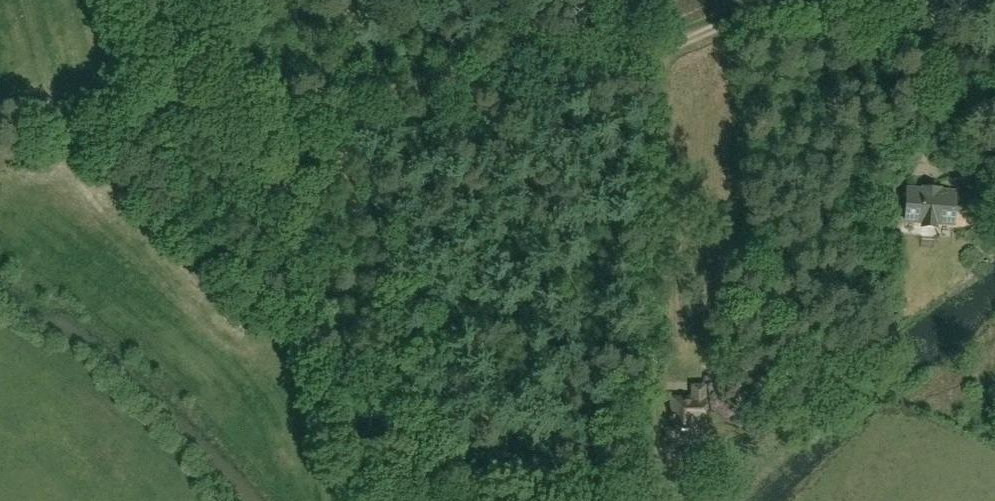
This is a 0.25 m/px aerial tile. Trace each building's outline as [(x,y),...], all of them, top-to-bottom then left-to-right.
[(955,195),(909,191),(907,219),(923,221),(923,226),(936,227),(936,222),(953,223),(955,195)] [(752,348),(722,350),(723,363),(753,361),(752,348)] [(706,398),(705,398),(705,386),(693,386),(693,398),(673,398),(672,428),(692,428),(692,424),(706,424),(706,398)] [(740,411),(737,412),(735,416),(734,420),(737,426),(743,427),(751,422),(751,417),(746,412),(740,411)]
